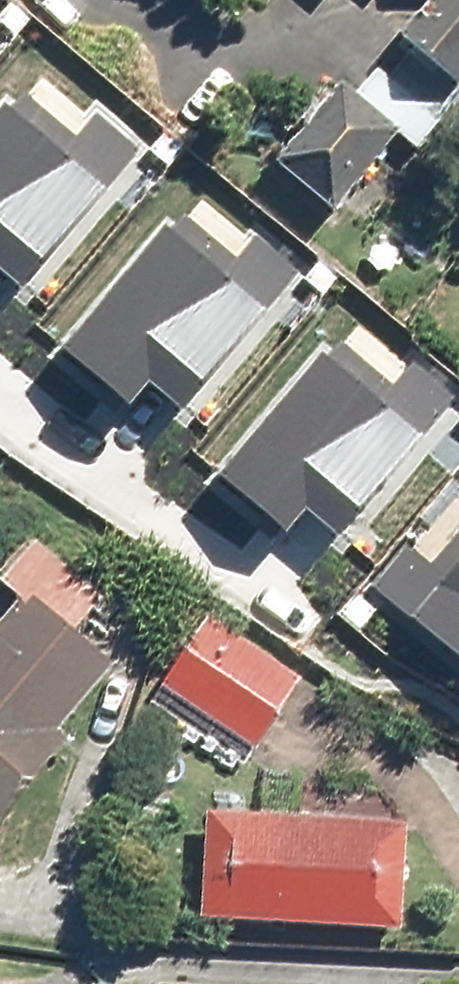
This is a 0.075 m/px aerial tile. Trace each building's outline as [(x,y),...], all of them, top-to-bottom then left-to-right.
[(390,42),(437,89),(458,67),(458,0),(432,0),(390,42)] [(263,171),(321,217),(385,137),(328,91),(263,171)] [(0,126),(0,276),(20,294),(143,152),(92,108),(72,131),(28,93),(0,126)] [(180,222),(60,360),(122,413),(138,394),(171,422),(294,281),(243,237),(223,259),(180,222)] [(226,485),(287,538),(304,519),(337,548),(458,407),(458,405),(409,362),(389,384),(345,347),(226,485)] [(431,577),(407,558),(365,611),(458,684),(458,541),(431,577)] [(18,596),(0,617),(0,818),(65,743),(54,733),(107,672),(18,596)] [(202,619),(156,686),(249,749),(295,681),(202,619)] [(201,812),(194,922),(397,937),(405,826),(201,812)]
